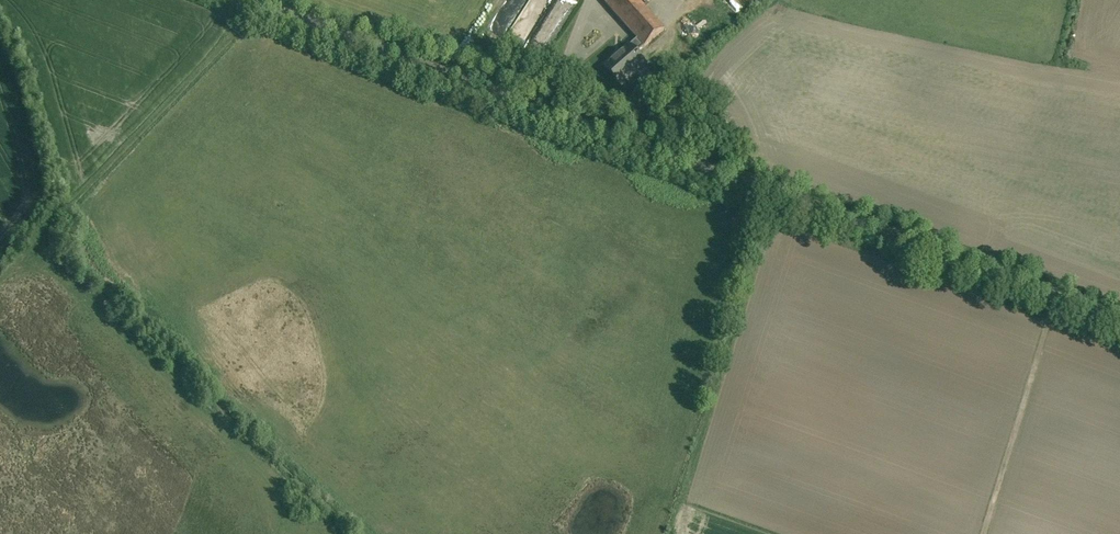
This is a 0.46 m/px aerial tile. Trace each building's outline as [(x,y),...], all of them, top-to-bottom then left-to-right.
[(564,18),(562,16),(567,7),(573,10),(578,0),(553,0),(530,43),(546,52),(564,18)] [(635,0),(600,0),(639,45),(639,46),(659,28),(635,0)] [(624,44),(599,65),(615,84),(640,63),(631,52),(639,45),(632,38),(624,44)]
